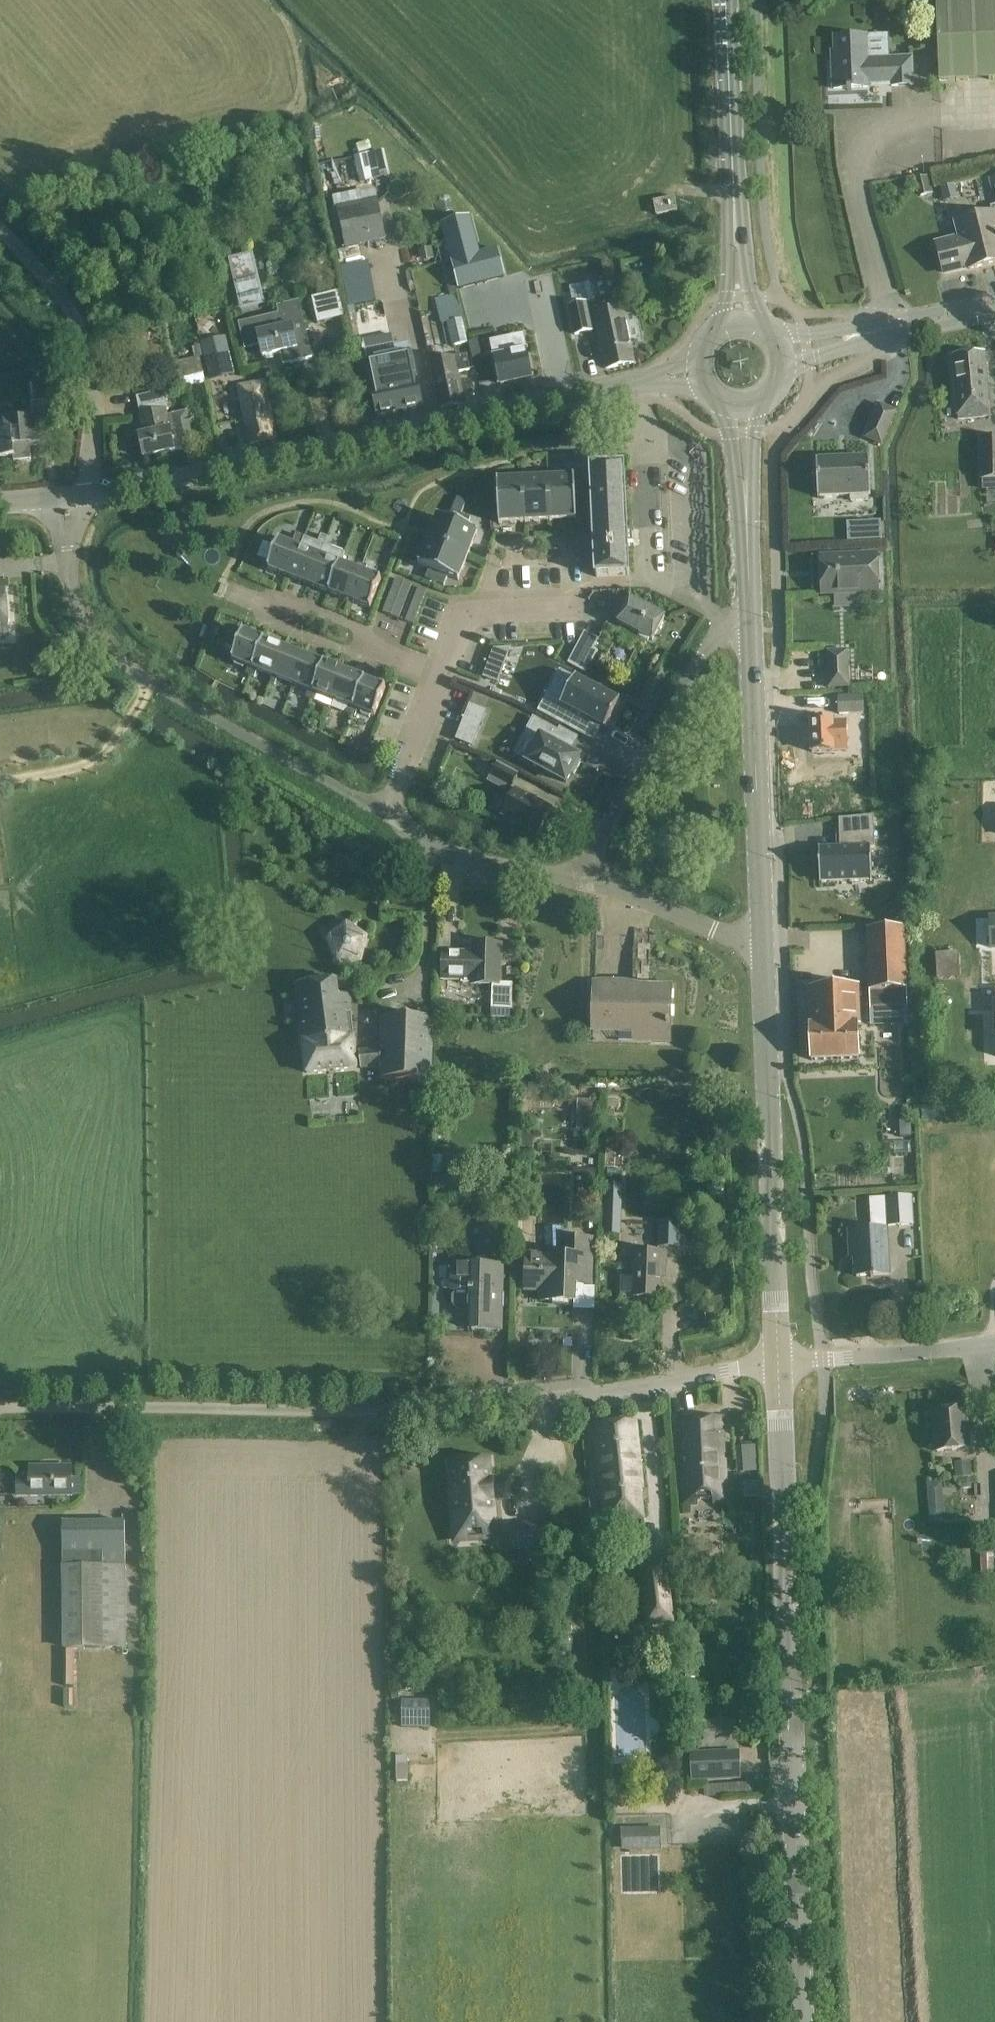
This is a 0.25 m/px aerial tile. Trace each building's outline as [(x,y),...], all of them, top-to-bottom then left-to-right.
[(939,81),(994,78),(994,0),(936,0),(939,81)] [(912,55),(867,58),(866,35),(833,36),(834,51),(831,51),(832,88),(869,87),(869,89),(914,87),(912,55)] [(366,180),(391,177),(388,149),(362,152),(366,180)] [(662,217),(682,213),(680,199),(659,203),(662,217)] [(386,241),(377,201),(337,210),(346,250),(386,241)] [(943,273),(967,266),(968,269),(994,262),(994,204),(989,205),(991,212),(956,221),(960,237),(935,243),(943,273)] [(440,221),(456,285),(501,273),(495,246),(477,250),(467,214),(440,221)] [(346,257),(357,312),(380,307),(369,252),(346,257)] [(232,279),(240,312),(266,305),(252,254),(228,260),(228,258),(217,261),(222,281),(232,279)] [(613,262),(602,264),(605,277),(616,275),(613,262)] [(599,330),(606,366),(633,361),(622,309),(596,314),(589,282),(569,287),(573,306),(568,307),(574,336),(593,332),(593,331),(599,330)] [(312,298),(318,323),(344,317),(338,292),(312,298)] [(447,323),(452,347),(467,343),(456,292),(435,297),(442,325),(447,323)] [(462,299),(469,327),(480,325),(473,296),(462,299)] [(280,352),(283,364),(312,357),(299,300),(277,305),(278,313),(238,322),(244,349),(259,345),(262,356),(280,352)] [(203,356),(210,381),(235,375),(226,336),(201,343),(201,345),(200,346),(202,356),(203,356)] [(494,355),(499,383),(531,377),(526,349),(524,349),(522,338),(508,341),(511,352),(494,355)] [(171,362),(178,389),(206,383),(200,357),(202,356),(200,346),(192,347),(194,357),(171,362)] [(364,359),(376,416),(424,405),(412,349),(364,359)] [(990,415),(985,352),(951,355),(957,418),(990,415)] [(430,361),(440,408),(464,403),(457,373),(470,371),(467,354),(454,357),(454,356),(430,361)] [(59,378),(33,380),(35,403),(61,401),(59,378)] [(240,402),(248,443),(276,437),(268,397),(265,379),(237,384),(240,402)] [(138,434),(143,457),(195,446),(187,411),(169,415),(167,408),(164,391),(135,397),(143,433),(138,434)] [(14,460),(31,459),(30,444),(46,443),(43,416),(22,418),(22,415),(2,417),(3,431),(0,431),(0,458),(14,457),(14,460)] [(868,428),(863,440),(881,448),(886,436),(868,428)] [(982,490),(994,490),(994,438),(978,438),(979,479),(982,479),(982,490)] [(852,495),(852,499),(870,498),(869,458),(818,461),(819,497),(852,495)] [(618,463),(589,464),(595,576),(624,575),(618,463)] [(548,476),(549,497),(575,496),(574,475),(548,476)] [(523,477),(524,498),(549,497),(548,476),(523,477)] [(497,478),(498,500),(524,498),(523,477),(497,478)] [(575,496),(549,497),(550,519),(576,517),(575,496)] [(549,497),(524,498),(525,520),(550,519),(549,497)] [(524,498),(498,500),(499,521),(525,520),(524,498)] [(452,511),(448,521),(457,524),(461,515),(452,511)] [(461,515),(457,524),(467,528),(470,518),(461,515)] [(448,521),(437,516),(428,541),(448,549),(457,524),(448,521)] [(885,538),(885,519),(848,520),(849,539),(885,538)] [(457,524),(448,549),(468,556),(477,532),(467,528),(457,524)] [(334,540),(327,537),(322,549),(309,585),(329,593),(340,564),(344,553),(331,548),(334,540)] [(288,577),(300,548),(302,542),(298,540),(295,547),(292,545),(291,542),(284,539),(281,541),(279,540),(267,569),(288,577)] [(448,549),(428,541),(418,565),(429,570),(438,573),(448,549)] [(315,554),(300,548),(288,577),(309,585),(322,549),(318,548),(315,554)] [(468,556),(448,549),(438,573),(448,577),(458,581),(468,556)] [(877,596),(877,592),(879,592),(878,556),(822,558),(823,594),(862,593),(862,597),(877,596)] [(349,601),(363,565),(358,563),(355,570),(340,564),(329,593),(349,601)] [(367,567),(363,565),(349,601),(370,609),(381,580),(379,579),(378,576),(370,573),(368,575),(364,574),(367,567)] [(435,582),(438,573),(429,570),(425,579),(435,582)] [(438,573),(435,582),(444,586),(448,577),(438,573)] [(665,616),(630,598),(617,621),(652,640),(665,616)] [(246,674),(250,676),(264,640),(243,632),(232,661),(234,662),(235,665),(243,668),(245,666),(248,667),(246,674)] [(599,640),(585,632),(568,663),(584,672),(586,672),(598,651),(594,649),(599,640)] [(257,671),(273,677),(284,648),(264,640),(250,676),(255,677),(257,671)] [(277,679),(293,685),(304,656),(284,648),(273,677),(270,684),(275,685),(277,679)] [(848,687),(847,649),(827,650),(829,688),(848,687)] [(306,698),(310,699),(324,664),(304,656),(293,685),(309,691),(306,698)] [(317,694),(333,700),(344,672),(324,664),(310,699),(315,701),(317,694)] [(574,713),(604,729),(619,702),(558,668),(534,710),(566,728),(574,713)] [(346,713),(351,715),(365,680),(344,672),(333,700),(349,707),(346,713)] [(365,680),(351,715),(355,717),(358,710),(361,711),(361,714),(369,717),(372,716),(374,717),(386,688),(365,680)] [(863,711),(862,695),(839,696),(839,712),(863,711)] [(485,712),(470,706),(457,739),(472,745),(485,712)] [(559,732),(534,718),(524,736),(537,743),(527,761),(566,783),(571,773),(574,775),(581,762),(578,761),(580,758),(553,743),(559,732)] [(842,723),(807,724),(809,754),(844,753),(842,723)] [(497,763),(489,778),(510,789),(518,774),(497,763)] [(516,791),(502,816),(538,835),(551,810),(516,791)] [(874,815),(839,818),(840,846),(819,847),(820,881),(872,879),(871,847),(875,847),(874,815)] [(325,939),(334,964),(363,963),(369,937),(347,923),(346,924),(339,916),(322,931),(327,937),(325,939)] [(906,937),(868,939),(871,1022),(907,1020),(906,937)] [(492,1016),(513,1017),(514,984),(500,983),(502,945),(474,945),(474,954),(442,953),(441,981),(473,982),(473,988),(493,988),(492,1016)] [(297,982),(304,1072),(357,1068),(351,994),(336,995),(335,979),(297,982)] [(644,1041),(670,1041),(671,984),(593,982),(592,1029),(644,1030),(644,1041)] [(809,1024),(811,1060),(859,1058),(857,1022),(861,1022),(860,983),(807,985),(809,1024)] [(380,1077),(433,1079),(434,1016),(380,1015),(380,1049),(358,1050),(360,1069),(380,1068),(380,1077)] [(931,1088),(920,1088),(920,1097),(931,1096),(931,1088)] [(577,1099),(577,1119),(590,1119),(590,1100),(577,1099)] [(603,1235),(620,1235),(622,1186),(604,1185),(603,1235)] [(913,1225),(912,1195),(883,1197),(885,1226),(913,1225)] [(632,1295),(659,1297),(660,1288),(664,1288),(665,1252),(666,1247),(681,1248),(682,1223),(658,1222),(657,1248),(659,1248),(658,1251),(634,1250),(633,1277),(620,1277),(620,1295),(632,1295)] [(855,1275),(888,1274),(886,1227),(848,1229),(849,1251),(854,1251),(855,1275)] [(539,1300),(575,1301),(576,1267),(591,1268),(592,1238),(566,1238),(565,1254),(525,1253),(525,1272),(540,1273),(539,1300)] [(470,1329),(500,1329),(501,1265),(453,1264),(452,1287),(454,1287),(454,1293),(451,1296),(451,1304),(457,1310),(471,1311),(470,1329)] [(971,1449),(966,1407),(929,1411),(934,1453),(971,1449)] [(683,1502),(726,1500),(722,1417),(679,1419),(683,1502)] [(594,1424),(603,1519),(638,1516),(636,1489),(641,1488),(635,1421),(594,1424)] [(738,1471),(758,1471),(759,1446),(739,1445),(738,1471)] [(488,1460),(449,1464),(457,1542),(495,1538),(491,1500),(493,1500),(492,1482),(490,1482),(488,1460)] [(15,1497),(73,1497),(73,1495),(82,1495),(82,1478),(72,1478),(72,1465),(29,1465),(29,1478),(15,1478),(15,1497)] [(931,1481),(931,1518),(946,1518),(946,1481),(931,1481)] [(744,1500),(762,1499),(761,1483),(743,1484),(744,1500)] [(62,1565),(62,1648),(126,1647),(126,1565),(126,1520),(62,1521),(62,1565)] [(512,1552),(526,1551),(524,1525),(510,1526),(512,1552)] [(994,1576),(992,1541),(978,1543),(981,1577),(994,1576)] [(668,1561),(641,1564),(648,1619),(674,1616),(668,1561)] [(73,1687),(72,1650),(63,1650),(63,1687),(73,1687)] [(429,1703),(403,1703),(403,1727),(429,1728),(429,1703)] [(710,1716),(709,1733),(733,1733),(734,1716),(710,1716)] [(739,1751),(690,1754),(691,1779),(740,1777),(739,1751)] [(409,1779),(411,1756),(399,1755),(398,1778),(409,1779)] [(660,1828),(620,1829),(621,1850),(660,1849),(660,1828)]
